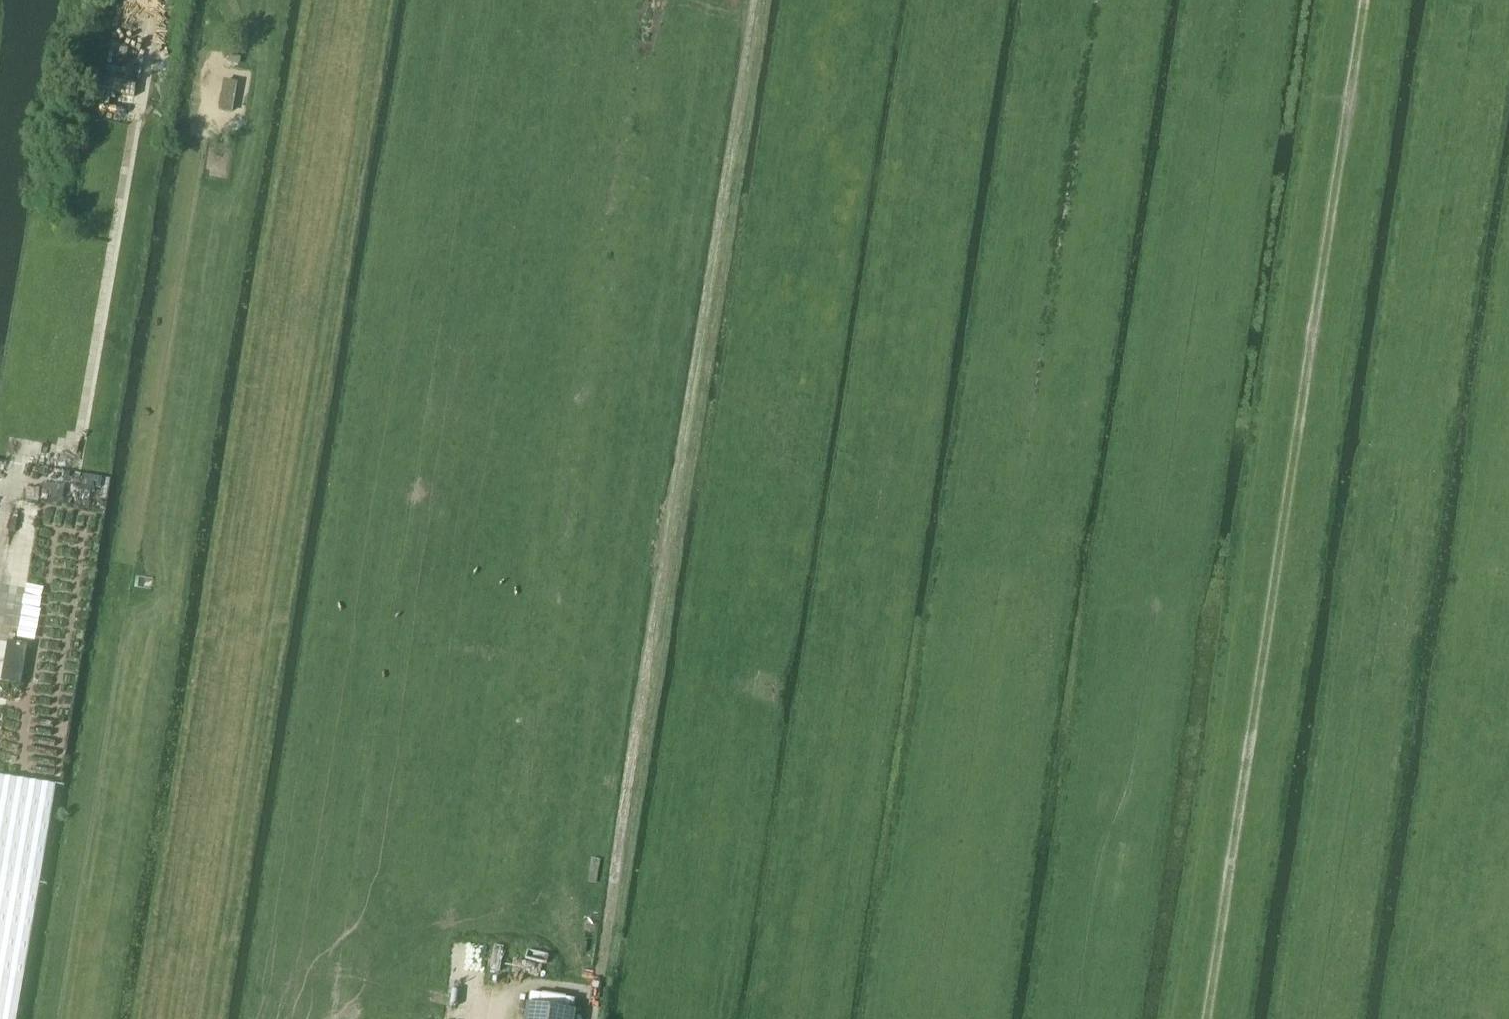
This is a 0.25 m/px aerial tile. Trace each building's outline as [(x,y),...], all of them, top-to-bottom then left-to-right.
[(237,82),(223,81),(219,111),(232,113),(237,82)] [(56,785),(0,775),(0,1018),(17,1018),(56,785)] [(524,1018),(575,1018),(576,1012),(527,1004),(524,1018)]
